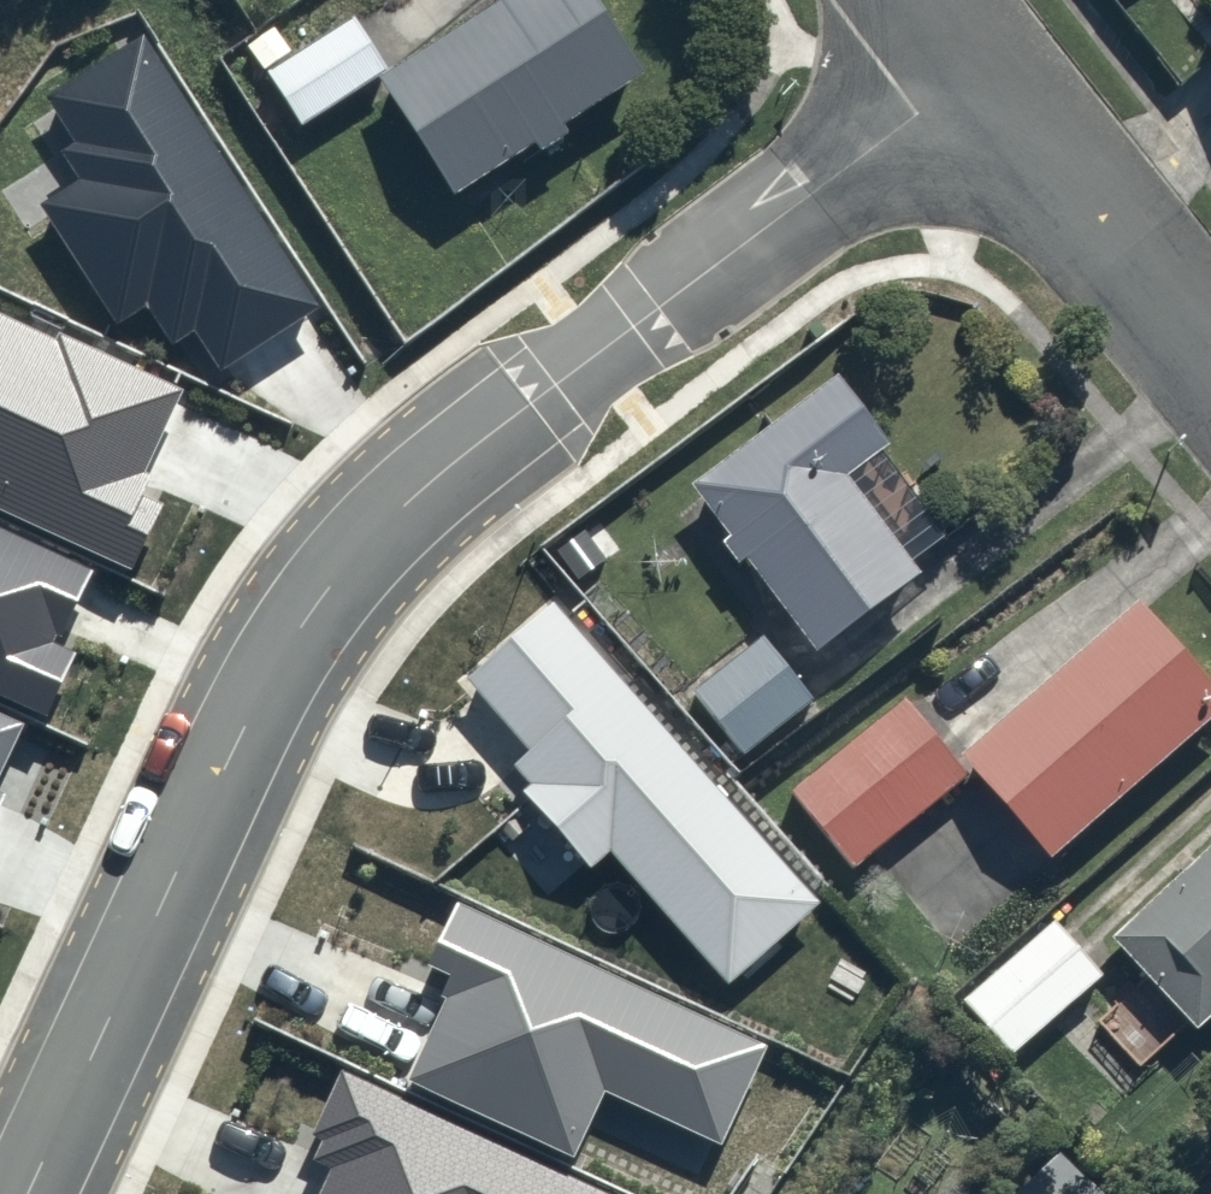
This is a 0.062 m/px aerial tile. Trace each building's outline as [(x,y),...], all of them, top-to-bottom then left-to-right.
[(594,0),(494,0),(501,11),(385,88),(457,197),(643,75),(594,0)] [(353,21),(267,80),(305,135),(391,76),(353,21)] [(316,303),(138,31),(42,90),(70,136),(56,145),(75,176),(37,199),(112,318),(143,301),(170,340),(190,326),(216,366),(316,303)] [(129,563),(158,499),(136,489),(146,469),(139,467),(179,382),(54,326),(51,332),(0,309),(0,504),(129,563)] [(845,360),(695,477),(734,527),(725,534),(747,563),(757,556),(828,648),(930,568),(855,471),(902,434),(845,360)] [(43,708),(72,646),(46,635),(50,624),(58,627),(89,563),(0,521),(0,689),(43,708)] [(969,747),(1065,861),(1210,737),(1210,658),(1154,590),(969,747)] [(814,898),(550,597),(462,672),(524,745),(509,757),(525,778),(517,784),(587,861),(606,845),(723,978),(814,898)] [(770,627),(699,691),(753,752),(825,687),(770,627)] [(908,693),(792,788),(856,866),(972,770),(908,693)] [(21,715),(0,706),(0,757),(21,715)] [(1110,931),(1149,973),(1132,988),(1182,1043),(1210,1016),(1210,838),(1110,931)] [(765,1038),(452,894),(422,961),(444,970),(435,988),(441,991),(402,1074),(569,1150),(599,1084),(717,1139),(765,1038)] [(1021,1053),(1107,972),(1054,916),(968,997),(1021,1053)] [(311,1193),(622,1193),(336,1060),(305,1127),(316,1132),(308,1152),(327,1161),(311,1193)] [(1007,1193),(1068,1193),(1033,1164),(1007,1193)] [(1189,1193),(1210,1193),(1210,1173),(1189,1193)]
